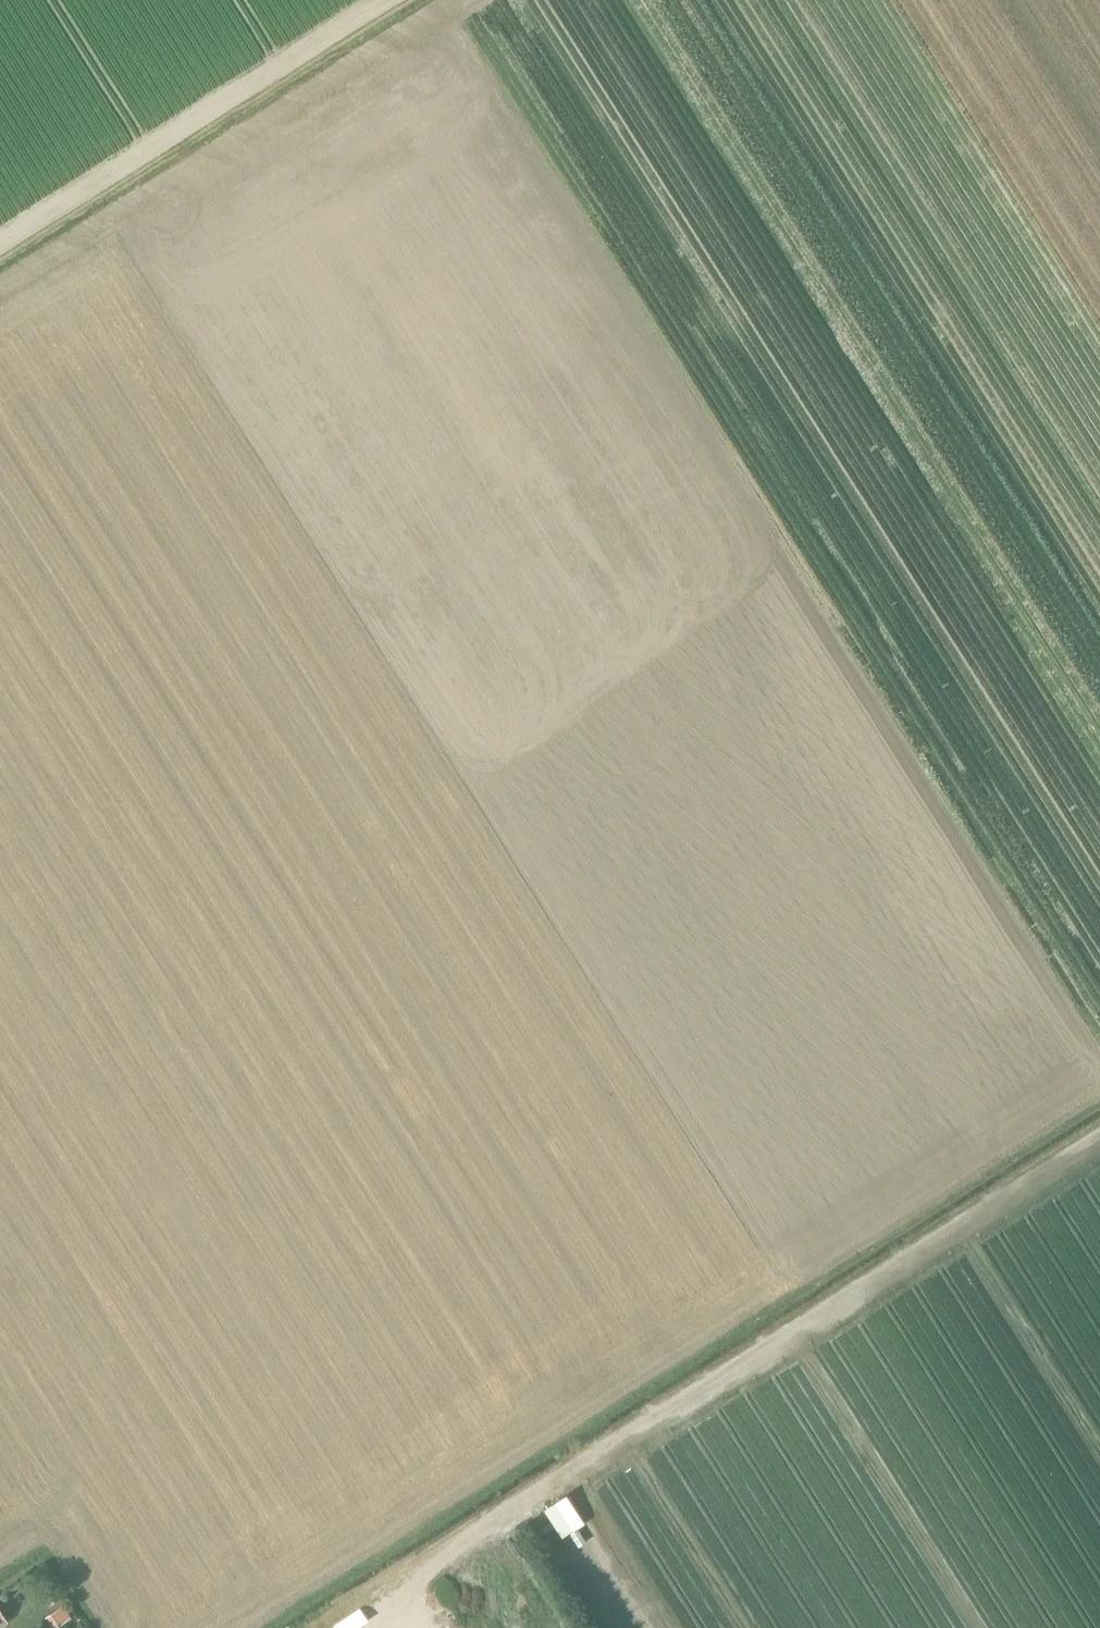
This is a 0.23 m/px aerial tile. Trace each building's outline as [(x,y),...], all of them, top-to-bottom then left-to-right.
[(433,1586),(451,1627),(535,1627),(520,1592),(520,1619),(495,1560),(433,1586)] [(61,1599),(43,1610),(51,1623),(69,1612),(61,1599)]
